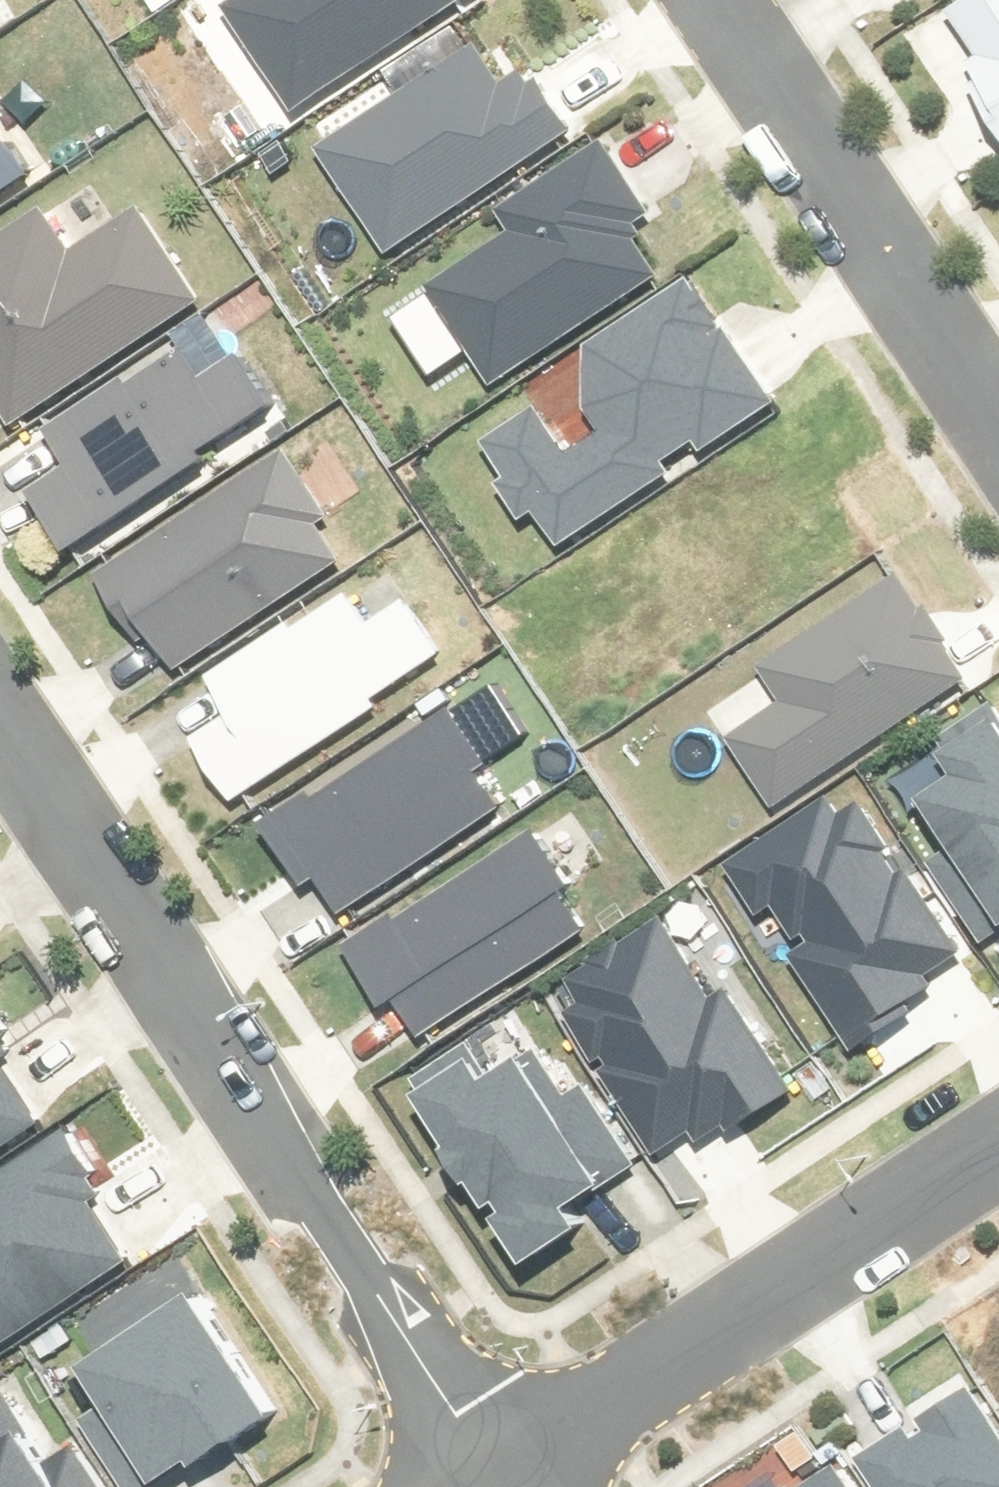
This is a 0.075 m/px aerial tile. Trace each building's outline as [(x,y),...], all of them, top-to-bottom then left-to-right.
[(240,15),(304,112),(473,0),(263,0),(240,15)] [(954,24),(985,69),(968,82),(998,129),(998,0),(991,0),(954,24)] [(514,100),(486,57),(334,157),(397,253),(577,134),(542,81),(514,100)] [(656,220),(608,149),(506,219),(520,240),(436,297),(510,404),(571,362),(565,353),(677,277),(644,229),(656,220)] [(147,219),(127,232),(97,187),(0,250),(0,397),(19,426),(204,306),(147,219)] [(496,451),(522,489),(508,498),(530,530),(544,521),(567,556),(782,412),(695,282),(595,350),(592,411),(610,438),(576,461),(546,417),(496,451)] [(276,415),(223,331),(58,436),(81,473),(43,497),(78,553),(219,464),(214,454),(276,415)] [(330,513),(293,458),(110,580),(176,681),(352,565),(321,519),(330,513)] [(754,671),(785,718),(741,747),(783,811),(974,685),(900,574),(786,650),(754,671)] [(375,630),(355,598),(220,684),(243,720),(204,744),(242,804),(384,714),(378,705),(449,660),(415,605),(375,630)] [(987,716),(931,753),(954,789),(924,809),(998,923),(998,734),(987,716)] [(515,815),(458,721),(274,833),(331,927),(515,815)] [(803,819),(724,868),(841,1052),(917,1004),(906,987),(966,950),(874,806),(843,825),(835,813),(809,829),(803,819)] [(595,933),(533,837),(356,951),(418,1047),(595,933)] [(583,1002),(561,1016),(654,1162),(698,1134),(706,1146),(793,1092),(725,985),(706,997),(662,928),(572,985),(583,1002)] [(49,1138),(4,1068),(22,1056),(8,1035),(18,1028),(0,999),(0,1169),(49,1138)] [(469,1063),(413,1098),(517,1262),(573,1227),(559,1205),(629,1161),(587,1095),(553,1116),(525,1072),(489,1095),(469,1063)] [(71,1143),(0,1189),(0,1356),(138,1268),(95,1201),(104,1195),(71,1143)] [(206,1302),(98,1373),(173,1486),(192,1486),(287,1424),(206,1302)] [(961,1398),(855,1465),(869,1486),(998,1486),(998,1458),(961,1398)] [(13,1399),(0,1408),(0,1486),(130,1486),(100,1442),(59,1469),(13,1399)] [(842,1469),(814,1486),(854,1486),(842,1469)]
